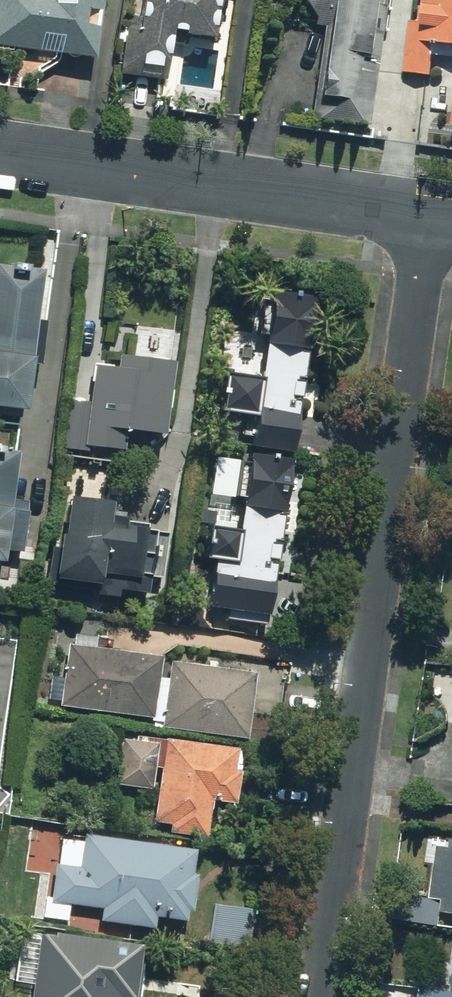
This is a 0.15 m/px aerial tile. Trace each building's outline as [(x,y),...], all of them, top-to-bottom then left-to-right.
[(107,55),(114,0),(0,0),(0,42),(107,55)] [(123,73),(177,78),(182,31),(229,36),(232,0),(145,0),(143,18),(128,17),(123,73)] [(327,96),(353,98),(369,125),(383,126),(393,0),(335,0),(327,96)] [(423,12),(414,11),(407,69),(429,72),(434,38),(451,41),(451,0),(424,0),(423,12)] [(39,405),(47,259),(0,257),(0,403),(39,405)] [(239,369),(238,407),(267,408),(266,440),(316,442),(321,289),(275,288),(273,370),(239,369)] [(94,400),(73,398),(69,447),(126,452),(128,429),(180,434),(187,354),(124,348),(122,366),(97,364),(94,400)] [(17,555),(28,448),(0,445),(0,553),(17,555)] [(261,458),(218,453),(214,491),(256,496),(252,525),(210,520),(205,559),(230,562),(225,603),(281,610),(300,453),(262,448),(261,458)] [(123,518),(125,497),(72,493),(67,574),(155,580),(159,521),(123,518)] [(169,723),(173,653),(69,638),(59,707),(169,723)] [(173,653),(169,723),(251,735),(261,666),(173,653)] [(157,825),(214,830),(219,797),(244,794),(248,742),(125,733),(122,780),(161,784),(157,825)] [(425,906),(451,911),(451,828),(438,826),(425,906)] [(107,920),(166,925),(168,908),(200,911),(207,845),(89,834),(86,864),(60,861),(56,897),(109,902),(107,920)] [(37,996),(147,996),(151,939),(42,932),(37,996)]
